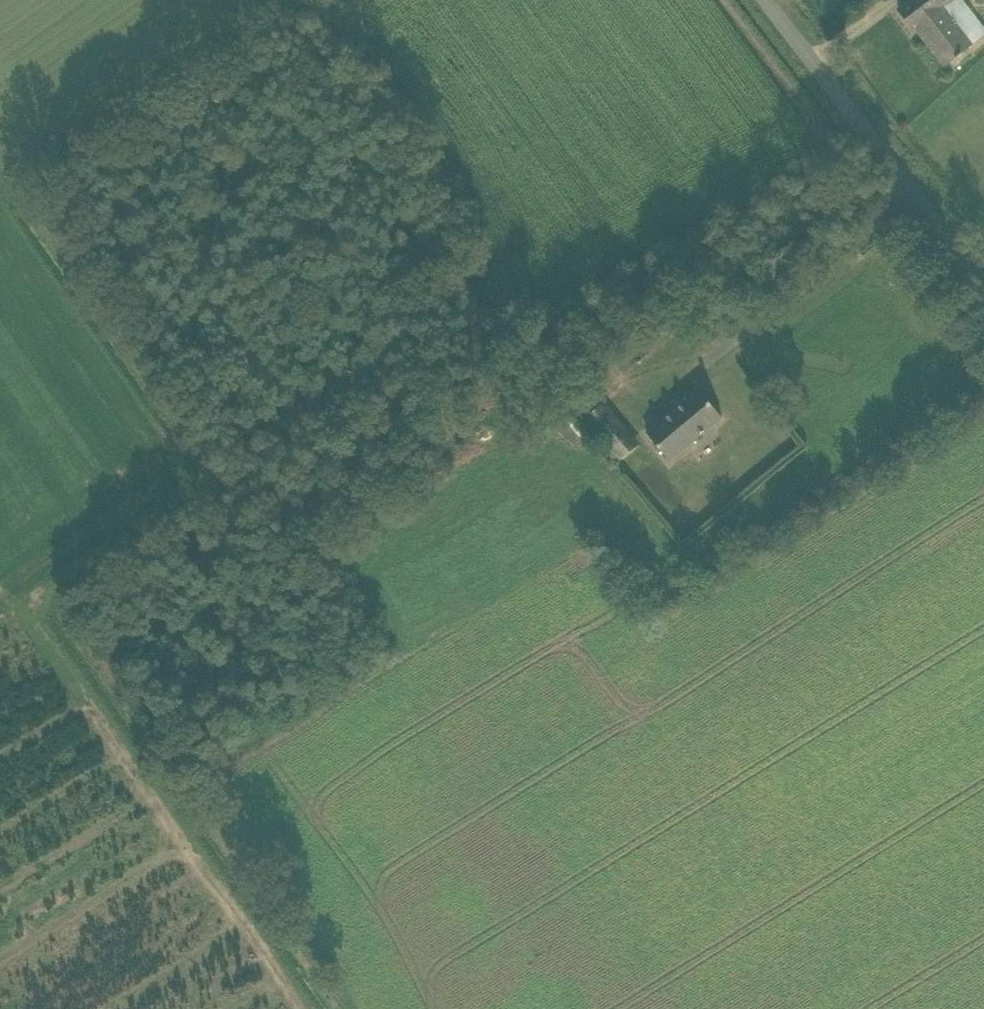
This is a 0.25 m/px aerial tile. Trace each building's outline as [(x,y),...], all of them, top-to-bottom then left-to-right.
[(964,0),(911,0),(899,9),(914,29),(917,27),(945,64),(971,44),(983,34),(983,26),(964,0)] [(722,417),(699,389),(646,433),(670,460),(722,417)]
